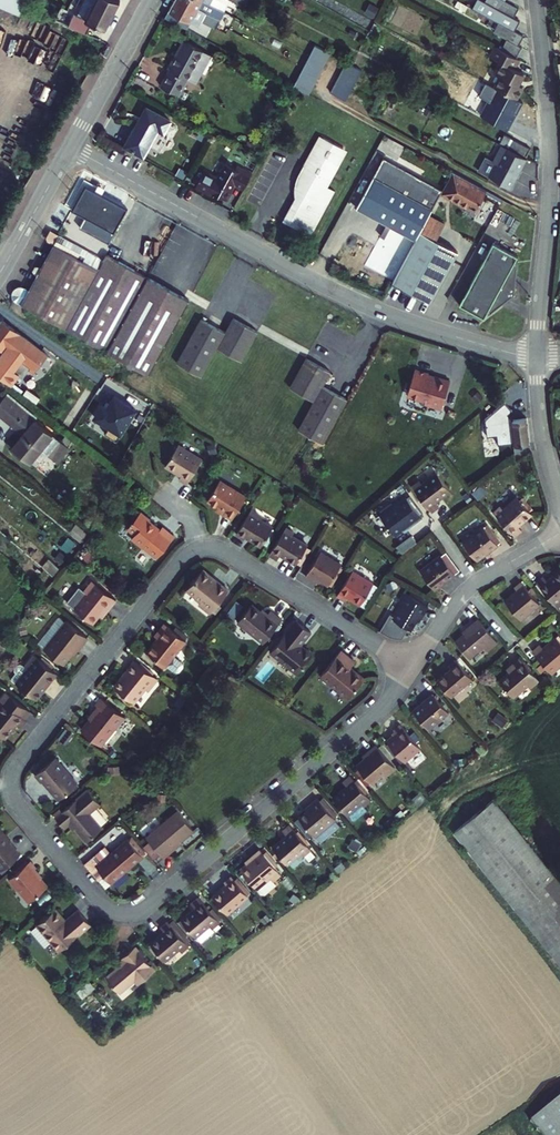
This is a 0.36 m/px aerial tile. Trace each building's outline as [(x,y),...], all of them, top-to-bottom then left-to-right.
[(18,10),(22,0),(0,0),(0,2),(18,10)] [(71,22),(88,31),(93,19),(107,25),(120,0),(85,0),(79,12),(76,12),(71,22)] [(163,12),(185,24),(194,7),(199,11),(197,14),(208,20),(213,11),(199,3),(198,4),(191,0),(170,0),(165,9),(163,12)] [(198,4),(199,3),(213,11),(208,20),(213,23),(215,20),(220,11),(223,12),(225,8),(223,7),(222,7),(223,5),(214,0),(191,0),(198,4)] [(487,0),(478,0),(475,6),(496,17),(511,26),(517,16),(511,13),(487,0)] [(515,4),(509,0),(487,0),(511,13),(515,4)] [(504,35),(515,41),(521,31),(511,26),(496,17),(491,28),(504,35)] [(515,41),(504,35),(499,45),(513,53),(519,43),(515,41)] [(167,66),(161,77),(174,84),(181,73),(186,75),(202,48),(180,36),(164,65),(167,66)] [(314,41),(307,54),(322,62),(329,49),(314,41)] [(492,41),(487,50),(499,57),(493,67),(498,70),(491,83),(509,92),(512,94),(519,82),(514,79),(520,68),(511,63),(516,54),(513,53),(499,45),(492,41)] [(307,54),(301,65),(315,73),(322,62),(307,54)] [(346,58),(339,72),(342,74),(350,60),(346,58)] [(336,86),(334,90),(345,96),(361,66),(350,60),(342,74),(336,86)] [(301,65),(292,82),(296,84),(307,90),(315,73),(301,65)] [(339,72),(332,84),(336,86),(342,74),(339,72)] [(509,92),(491,83),(482,78),(475,91),(486,97),(478,112),(502,125),(511,108),(513,109),(519,98),(512,94),(509,92)] [(145,104),(123,144),(139,153),(154,125),(161,128),(168,116),(145,104)] [(499,128),(495,136),(521,150),(526,142),(499,128)] [(320,136),(304,165),(308,167),(324,138),(320,136)] [(344,148),(324,138),(308,167),(304,165),(299,175),(297,178),(296,180),(296,183),(295,185),(295,186),(304,191),(287,223),(307,234),(320,209),(324,211),(335,191),(328,187),(324,185),(344,148)] [(511,172),(521,152),(497,139),(488,155),(481,152),(474,164),(507,182),(513,172),(511,172)] [(344,148),(324,185),(328,187),(338,168),(347,150),(344,148)] [(441,190),(443,187),(384,154),(357,202),(416,235),(429,211),(441,190)] [(234,165),(224,160),(216,175),(202,168),(195,182),(207,188),(207,186),(225,196),(233,179),(242,184),(250,170),(240,165),(239,167),(234,165)] [(487,188),(452,168),(443,187),(441,190),(476,208),(487,188)] [(108,238),(127,204),(85,181),(72,205),(92,216),(86,226),(108,238)] [(304,191),(295,186),(295,188),(295,191),(295,193),(295,196),(296,198),(283,221),(287,223),(304,191)] [(324,211),(320,209),(307,234),(311,236),(324,211)] [(416,235),(393,277),(431,298),(459,247),(437,236),(445,220),(429,211),(416,235)] [(106,348),(147,274),(105,250),(102,255),(96,265),(80,255),(85,245),(58,230),(49,225),(45,232),(46,236),(52,239),(46,251),(38,251),(36,255),(40,261),(26,286),(21,282),(18,282),(16,283),(13,284),(12,286),(11,288),(10,290),(11,293),(12,295),(13,297),(58,322),(74,331),(106,348)] [(132,228),(124,249),(136,253),(143,233),(132,228)] [(492,243),(459,304),(484,318),(486,313),(489,314),(514,295),(516,263),(514,261),(517,256),(492,243)] [(99,253),(85,245),(80,255),(96,265),(102,255),(99,253)] [(147,274),(106,348),(146,371),(187,297),(147,274)] [(200,314),(175,358),(200,372),(216,343),(240,356),(256,327),(232,313),(224,327),(200,314)] [(47,352),(2,317),(0,319),(0,345),(5,349),(7,346),(35,368),(47,352)] [(305,354),(288,383),(313,397),(297,425),(321,439),(346,395),(321,381),(329,367),(305,354)] [(427,369),(414,365),(406,388),(408,391),(421,396),(422,398),(439,404),(448,377),(432,371),(432,373),(427,371),(427,369)] [(496,373),(488,381),(496,389),(503,381),(496,373)] [(33,402),(40,395),(23,377),(16,384),(33,402)] [(99,393),(89,421),(106,427),(103,434),(117,439),(125,417),(133,420),(138,407),(99,393)] [(0,407),(0,411),(28,434),(24,439),(15,450),(33,465),(34,464),(40,469),(50,457),(59,464),(73,448),(8,397),(0,407)] [(24,439),(28,434),(0,411),(0,419),(24,439)] [(531,439),(526,414),(491,420),(493,430),(509,428),(511,437),(497,439),(498,446),(531,439)] [(200,453),(176,439),(164,461),(179,470),(178,473),(186,478),(200,453)] [(426,472),(418,478),(436,503),(444,497),(441,493),(455,482),(442,464),(428,475),(426,472)] [(245,491),(220,475),(207,495),(217,501),(225,506),(224,509),(232,513),(245,491)] [(410,487),(384,506),(400,527),(414,517),(415,519),(427,509),(410,487)] [(519,490),(506,502),(503,499),(496,506),(517,529),(524,523),(521,519),(534,507),(519,490)] [(252,502),(237,527),(245,532),(247,529),(262,539),(274,520),(258,511),(260,507),(252,502)] [(140,507),(127,524),(135,530),(132,534),(143,543),(144,541),(158,552),(174,530),(162,521),(160,524),(149,515),(150,514),(140,507)] [(488,520),(501,537),(504,535),(491,517),(488,520)] [(487,518),(466,534),(480,554),(502,539),(501,537),(488,520),(487,518)] [(278,552),(281,547),(297,557),(309,538),(293,528),(295,525),(286,520),(270,547),(278,552)] [(410,534),(395,544),(400,552),(415,541),(410,534)] [(323,545),(307,569),(315,574),(317,571),(330,579),(343,557),(323,545)] [(459,567),(458,566),(445,548),(444,546),(423,562),(438,582),(459,567)] [(448,547),(445,548),(458,566),(461,564),(448,547)] [(354,564),(339,589),(346,594),(349,590),(369,602),(379,584),(373,580),(376,576),(354,564)] [(203,566),(187,585),(202,597),(199,599),(211,609),(229,587),(203,566)] [(541,578),(559,602),(559,570),(551,577),(548,572),(541,578)] [(79,581),(67,597),(93,617),(103,604),(106,606),(115,593),(92,574),(84,585),(79,581)] [(525,576),(518,582),(521,585),(509,595),(524,614),(543,599),(525,576)] [(412,588),(428,597),(430,594),(413,585),(412,588)] [(414,622),(422,608),(424,610),(430,599),(428,597),(412,588),(409,586),(396,609),(394,609),(384,626),(396,632),(404,633),(411,622),(414,622)] [(252,598),(238,616),(265,636),(283,614),(271,604),(267,610),(252,598)] [(471,626),(459,636),(473,653),(487,641),(491,646),(502,636),(482,613),(469,624),(471,626)] [(297,614),(271,646),(298,668),(313,649),(297,636),(307,622),(297,614)] [(89,632),(68,615),(45,644),(65,659),(81,638),(83,639),(89,632)] [(157,634),(146,648),(165,663),(167,660),(175,667),(179,667),(183,663),(183,659),(174,652),(186,636),(164,619),(154,632),(157,634)] [(537,647),(555,669),(559,665),(559,634),(559,633),(547,643),(545,641),(537,647)] [(343,644),(322,671),(350,693),(367,672),(353,661),(357,655),(343,644)] [(14,673),(14,676),(36,694),(57,668),(35,650),(25,661),(22,660),(20,660),(17,661),(15,664),(17,668),(14,673)] [(463,678),(474,670),(460,654),(453,659),(455,661),(452,664),(463,678)] [(520,662),(503,676),(518,693),(532,681),(534,684),(543,676),(525,654),(518,660),(520,662)] [(135,656),(114,682),(134,698),(145,683),(148,686),(157,674),(135,656)] [(452,664),(441,673),(454,690),(476,672),(474,670),(463,678),(452,664)] [(435,687),(416,704),(432,723),(452,706),(435,687)] [(5,734),(16,720),(21,724),(27,716),(24,715),(29,708),(8,690),(0,699),(0,730),(5,734)] [(101,705),(83,728),(101,742),(124,712),(102,694),(96,701),(101,705)] [(398,728),(389,736),(407,756),(423,742),(403,719),(396,725),(398,728)] [(65,741),(71,732),(63,727),(58,737),(65,741)] [(378,739),(368,747),(370,750),(359,760),(374,778),(385,769),(386,770),(396,761),(378,739)] [(56,754),(35,772),(41,779),(43,778),(59,796),(78,780),(56,754)] [(345,777),(349,781),(335,793),(350,810),(356,815),(359,814),(370,805),(366,801),(373,794),(352,770),(345,777)] [(88,786),(56,814),(65,824),(68,821),(71,819),(76,825),(87,837),(102,824),(90,809),(100,800),(88,786)] [(323,793),(321,796),(336,813),(338,811),(323,793)] [(495,793),(469,814),(559,923),(559,874),(495,793)] [(321,796),(319,794),(311,801),(313,803),(296,817),(311,834),(315,830),(316,832),(337,814),(336,813),(321,796)] [(179,807),(149,834),(166,854),(172,849),(171,847),(196,826),(179,807)] [(469,814),(458,822),(559,946),(559,923),(469,814)] [(286,826),(289,830),(276,843),(290,859),(297,853),(303,860),(309,854),(306,850),(314,844),(293,820),(286,826)] [(458,822),(456,824),(559,953),(559,946),(458,822)] [(1,868),(21,851),(11,840),(12,839),(0,826),(0,867),(1,868)] [(133,832),(129,836),(144,853),(148,849),(133,832)] [(129,836),(113,850),(106,843),(85,861),(87,863),(95,872),(100,878),(106,872),(113,880),(144,853),(129,836)] [(263,845),(253,853),(255,855),(243,865),(266,890),(270,891),(281,881),(277,876),(284,869),(263,845)] [(31,859),(11,877),(30,900),(48,884),(35,868),(37,866),(31,859)] [(230,880),(217,892),(231,909),(252,891),(249,887),(239,876),(236,872),(229,878),(230,880)] [(239,876),(249,887),(253,884),(243,872),(239,876)] [(199,904),(185,917),(200,933),(201,932),(206,938),(219,927),(216,923),(222,917),(205,897),(202,894),(195,900),(199,904)] [(208,894),(205,897),(222,917),(225,914),(208,894)] [(39,923),(32,929),(46,945),(52,940),(60,948),(91,921),(79,907),(66,918),(56,907),(38,922),(39,923)] [(173,920),(191,940),(194,936),(177,916),(173,920)] [(200,933),(185,917),(183,918),(198,935),(200,933)] [(191,940),(173,920),(171,918),(164,924),(168,929),(154,941),(169,957),(182,946),(185,948),(192,941),(191,940)] [(117,968),(131,983),(138,977),(142,981),(158,967),(138,945),(125,955),(128,958),(117,968)] [(131,983),(117,968),(109,975),(123,990),(131,983)] [(532,1116),(546,1134),(559,1134),(559,1095),(532,1116)]
